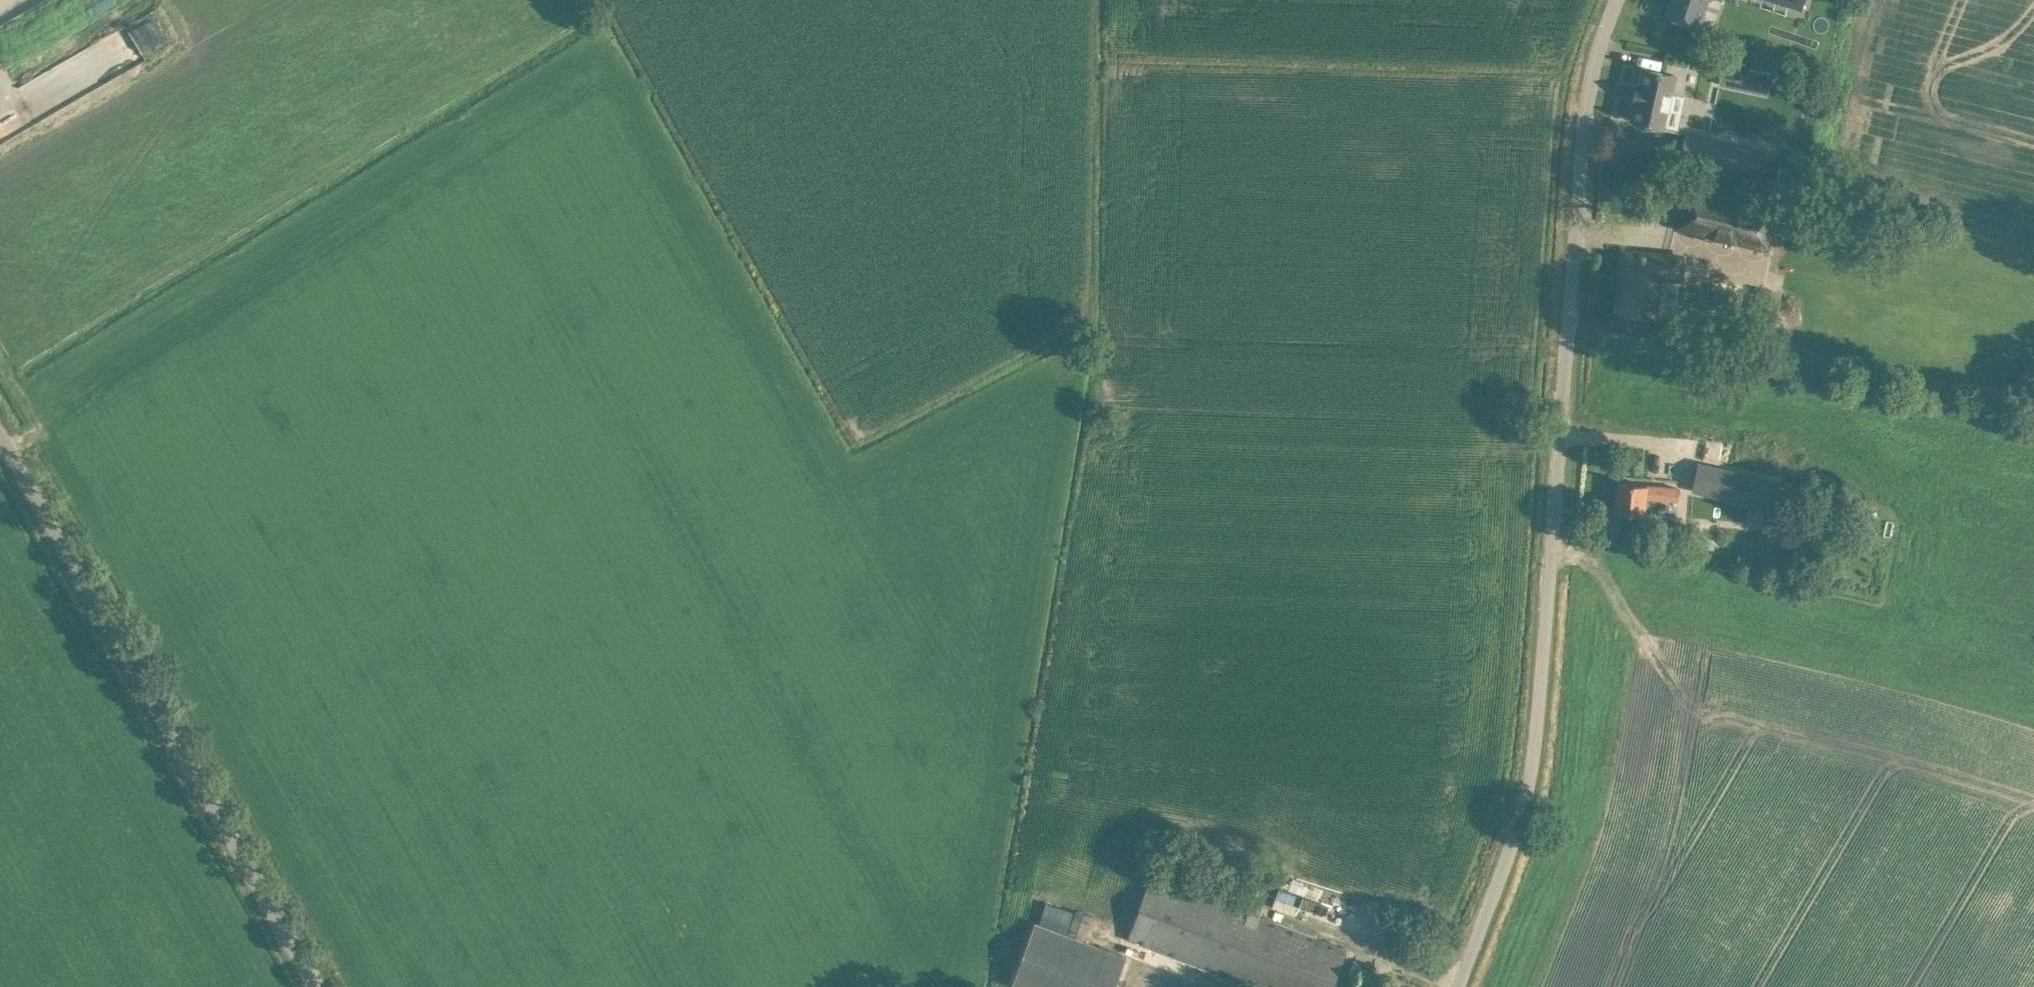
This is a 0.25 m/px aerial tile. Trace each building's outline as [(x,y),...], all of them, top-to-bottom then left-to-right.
[(1667,14),(1698,24),(1706,0),(1672,0),(1667,14)] [(1640,83),(1637,82),(1633,103),(1635,104),(1632,120),(1664,127),(1668,108),(1673,109),(1676,94),(1671,93),(1675,74),(1643,67),(1640,83)] [(1677,161),(1680,140),(1672,139),(1652,137),(1649,157),(1669,160),(1677,161)] [(1711,139),(1704,168),(1755,180),(1761,150),(1711,139)] [(1672,229),(1770,252),(1780,207),(1683,184),(1672,229)] [(1620,292),(1619,312),(1655,315),(1658,276),(1680,278),(1682,256),(1646,252),(1646,256),(1638,255),(1638,252),(1624,250),(1622,277),(1625,278),(1624,292),(1620,292)] [(1737,293),(1736,291),(1734,289),(1732,288),(1729,287),(1727,288),(1724,289),(1722,290),(1721,292),(1720,294),(1719,296),(1719,298),(1720,300),(1721,303),(1723,304),(1725,306),(1728,306),(1730,306),(1732,306),(1734,304),(1736,303),(1737,301),(1738,298),(1738,296),(1737,293)] [(1754,502),(1760,477),(1699,464),(1693,489),(1754,502)] [(1615,512),(1635,513),(1647,515),(1649,498),(1679,500),(1680,488),(1637,484),(1617,482),(1615,512)] [(1247,912),(1168,883),(1150,876),(1127,940),(1143,946),(1256,986),(1332,986),(1346,948),(1259,916),(1247,912)] [(1250,903),(1247,912),(1259,916),(1262,907),(1250,903)] [(1014,986),(1115,986),(1127,954),(1085,938),(1093,915),(1076,909),(1068,931),(1037,919),(1011,986),(1014,986)]
